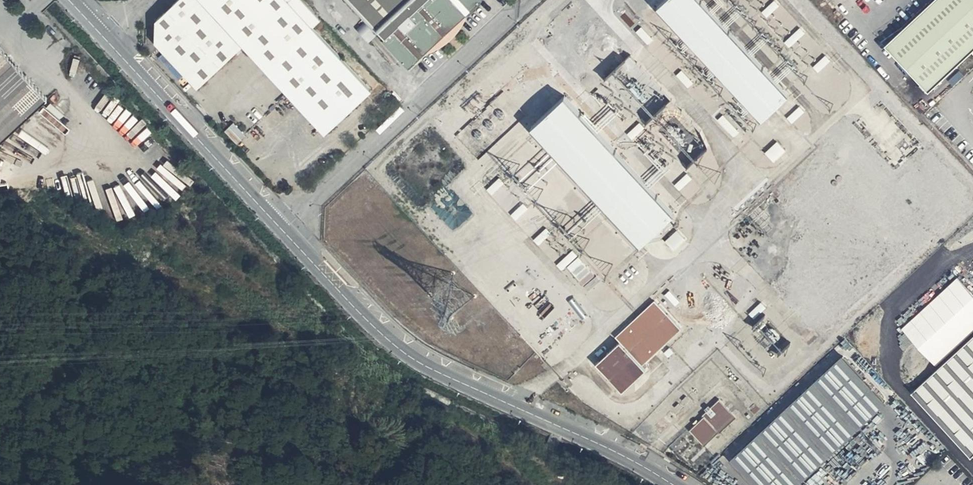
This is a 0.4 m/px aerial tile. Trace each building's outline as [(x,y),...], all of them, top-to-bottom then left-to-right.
[(373,92),(314,27),(323,20),(304,0),(180,0),(156,22),(156,45),(200,90),(246,49),(327,135),(373,92)] [(378,29),(412,67),(485,0),(350,0),(378,29)] [(791,94),(700,0),(668,0),(658,9),(762,121),(791,94)] [(888,46),(931,94),(972,55),(972,0),(937,0),(888,46)] [(776,2),(764,12),(769,18),(781,7),(776,2)] [(363,32),(370,38),(375,32),(367,26),(363,32)] [(644,27),(638,32),(651,45),(656,40),(644,27)] [(800,30),(786,43),(792,49),(806,35),(800,30)] [(47,100),(0,50),(0,143),(47,100)] [(826,57),(816,67),(822,73),(832,63),(826,57)] [(678,76),(689,88),(695,83),(684,71),(678,76)] [(638,103),(638,115),(669,114),(668,91),(641,92),(641,103),(638,103)] [(570,100),(535,132),(640,243),(674,211),(570,100)] [(801,108),(790,118),(795,123),(807,114),(801,108)] [(725,116),(720,120),(735,137),(740,133),(725,116)] [(641,123),(629,134),(633,140),(646,129),(641,123)] [(248,138),(235,124),(225,133),(239,146),(248,138)] [(779,141),(767,153),(777,163),(789,152),(779,141)] [(688,173),(675,186),(681,192),(694,179),(688,173)] [(501,178),(488,191),(494,196),(507,184),(501,178)] [(525,203),(512,215),(517,221),(530,209),(525,203)] [(549,228),(535,240),(540,246),(554,234),(549,228)] [(678,230),(665,242),(675,253),(688,241),(678,230)] [(574,251),(559,264),(565,270),(579,257),(574,251)] [(958,277),(902,330),(938,369),(912,392),(972,457),(972,294),(958,277)] [(617,335),(622,341),(597,365),(623,392),(646,371),(644,368),(683,333),(654,301),(617,335)] [(766,308),(761,303),(749,314),(754,319),(766,308)] [(845,357),(731,461),(753,484),(802,484),(820,468),(863,429),(889,405),(845,357)] [(740,419),(721,399),(703,415),(706,417),(692,432),(706,446),(721,432),(723,435),(740,419)]
